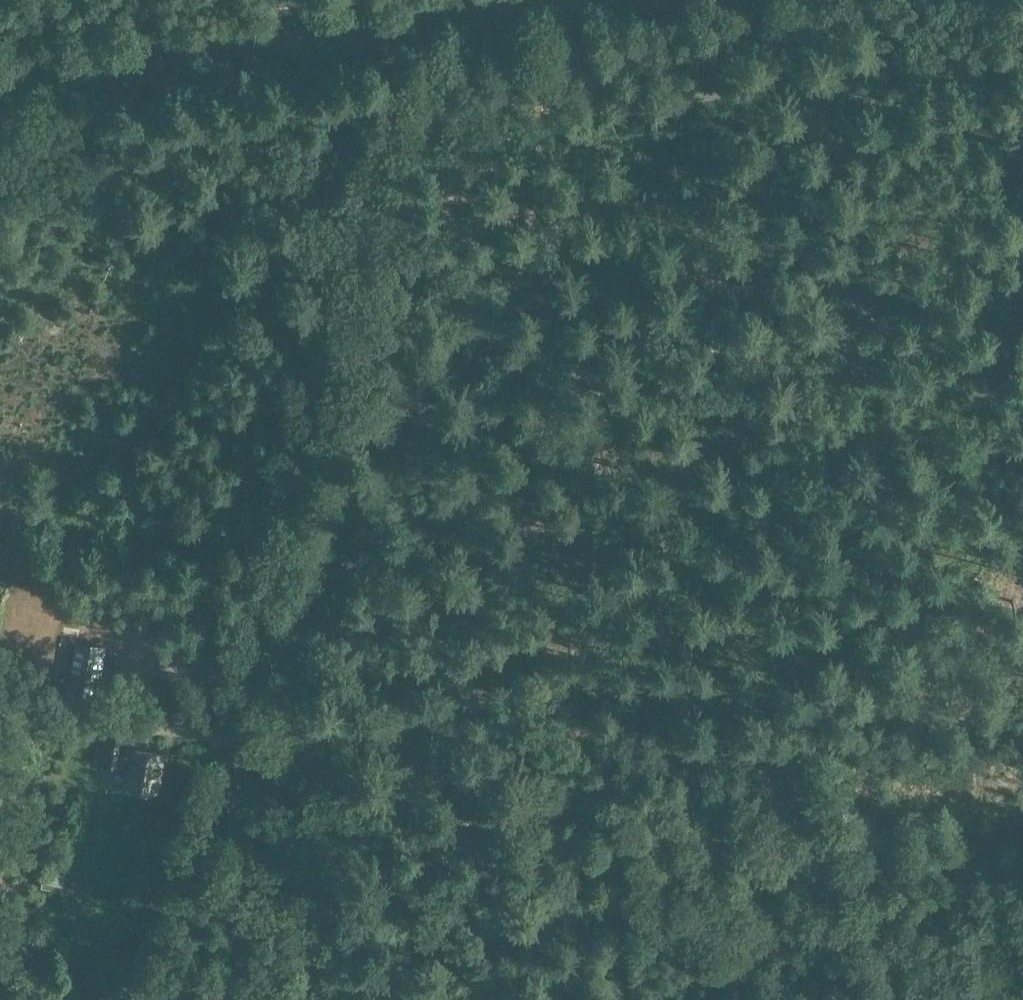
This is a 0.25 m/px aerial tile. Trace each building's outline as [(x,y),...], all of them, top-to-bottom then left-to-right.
[(106,645),(74,640),(63,706),(95,711),(106,645)] [(116,765),(131,767),(129,784),(153,788),(158,754),(134,750),(135,742),(122,741),(123,731),(107,729),(106,738),(110,738),(106,765),(115,766),(116,765)]
